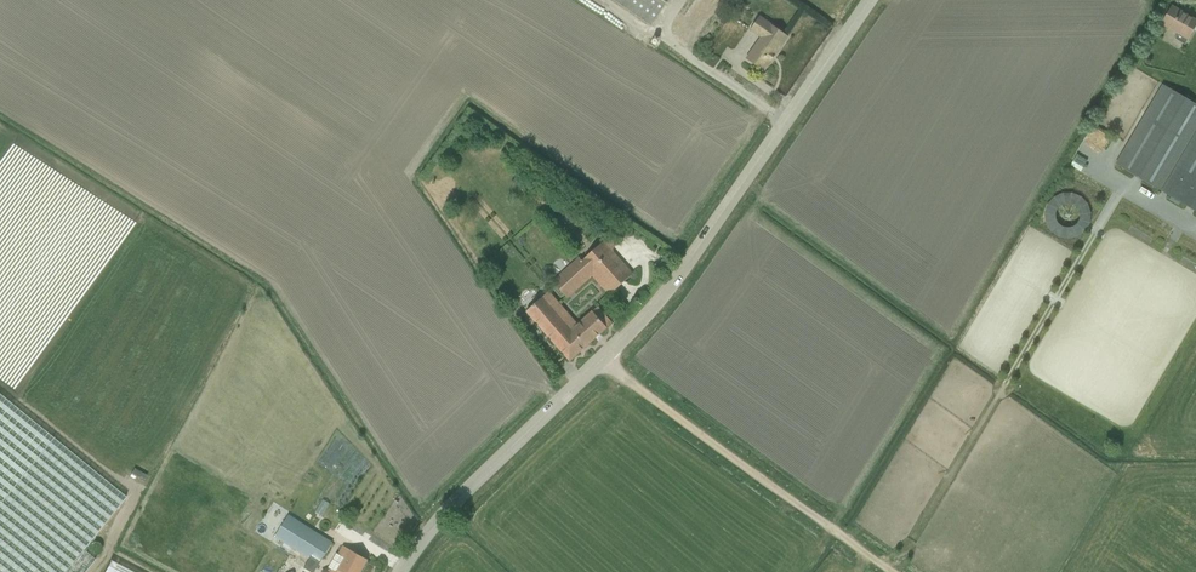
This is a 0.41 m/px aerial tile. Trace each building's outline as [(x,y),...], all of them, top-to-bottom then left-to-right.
[(650,27),(669,0),(612,0),(650,27)] [(1185,39),(1195,21),(1195,19),(1171,4),(1159,23),(1185,39)] [(745,59),(764,72),(788,37),(759,17),(750,31),(760,38),(745,59)] [(1158,183),(1195,117),(1195,103),(1156,80),(1112,156),(1158,183)] [(1195,209),(1195,124),(1159,187),(1195,209)] [(1077,137),(1092,150),(1102,140),(1087,126),(1077,137)] [(0,313),(0,378),(2,379),(0,383),(0,384),(11,390),(9,395),(49,417),(150,237),(102,210),(105,206),(71,187),(0,313)] [(535,199),(544,209),(552,201),(547,195),(545,195),(540,190),(536,188),(528,196),(533,201),(535,199)] [(1131,196),(1127,202),(1145,212),(1148,206),(1131,196)] [(579,257),(552,281),(567,299),(593,276),(610,295),(633,275),(613,251),(613,250),(613,248),(618,244),(610,236),(582,260),(579,257)] [(570,361),(610,323),(594,305),(575,322),(549,292),(526,312),(535,323),(536,322),(539,324),(537,326),(548,338),(550,337),(552,339),(550,340),(561,353),(563,352),(565,354),(564,355),(570,361)] [(0,395),(0,571),(84,571),(95,559),(84,550),(127,496),(0,395)] [(61,428),(65,423),(54,413),(50,418),(61,428)] [(128,466),(124,475),(137,481),(141,472),(128,466)] [(316,517),(325,503),(317,498),(308,512),(316,517)] [(326,544),(284,520),(275,536),(317,560),(326,544)] [(366,561),(341,545),(328,565),(340,571),(359,571),(366,561)]
